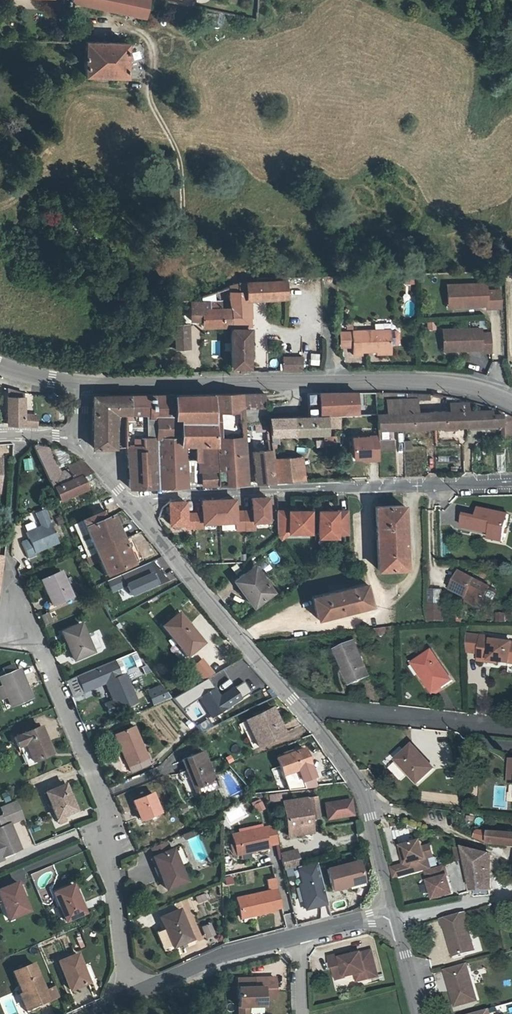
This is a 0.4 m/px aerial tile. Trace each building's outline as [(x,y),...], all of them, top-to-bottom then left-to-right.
[(70,1),(143,17),(143,15),(160,19),(165,0),(164,0),(71,0),(70,1)] [(66,42),(75,43),(75,40),(73,40),(73,32),(68,32),(66,42)] [(83,43),(83,75),(126,76),(126,44),(83,43)] [(231,324),(230,324),(230,329),(231,329),(231,371),(245,371),(245,365),(250,365),(249,328),(234,329),(235,324),(249,324),(248,299),(287,298),(287,281),(239,283),(239,284),(231,287),(231,312),(231,324)] [(461,303),(461,307),(486,306),(486,309),(501,308),(501,290),(493,291),(492,284),(447,286),(448,303),(461,303)] [(201,301),(220,302),(220,290),(201,296),(201,301)] [(190,320),(201,320),(201,325),(230,324),(231,324),(231,312),(220,312),(220,302),(201,301),(190,301),(190,320)] [(174,347),(188,347),(187,324),(176,324),(177,336),(174,336),(174,347)] [(456,346),(456,349),(481,348),(481,351),(492,351),(491,333),(481,333),(481,328),(443,329),(444,346),(456,346)] [(377,351),(391,351),(390,347),(390,334),(390,331),(353,331),(353,332),(353,348),(353,355),(361,355),(361,352),(377,351)] [(353,332),(340,332),(340,348),(353,348),(353,332)] [(397,333),(390,334),(390,347),(397,347),(399,345),(399,335),(397,333)] [(304,357),(285,357),(284,371),(304,371),(304,357)] [(267,392),(216,393),(216,443),(217,483),(246,482),(244,408),(266,408),(267,408),(267,392)] [(199,442),(216,443),(216,393),(177,394),(177,415),(182,416),(182,435),(182,441),(199,442)] [(320,416),(340,416),(357,415),(357,393),(319,393),(320,416)] [(25,399),(7,394),(7,422),(19,423),(20,411),(25,411),(25,399)] [(159,433),(182,435),(182,416),(177,415),(177,394),(151,395),(151,414),(158,414),(159,433)] [(128,414),(128,395),(95,396),(93,413),(115,413),(125,414),(128,414)] [(115,413),(115,445),(124,446),(126,446),(129,484),(129,488),(159,486),(159,433),(158,414),(151,414),(151,395),(128,395),(128,414),(125,414),(115,413)] [(387,401),(387,413),(419,412),(418,400),(387,401)] [(467,413),(468,428),(502,428),(502,408),(492,403),(492,410),(492,412),(467,413)] [(502,408),(502,428),(503,430),(511,430),(511,413),(508,411),(502,408)] [(467,413),(467,411),(450,411),(450,413),(435,413),(435,429),(446,428),(468,428),(467,413)] [(377,415),(378,430),(385,429),(435,429),(435,413),(419,413),(419,412),(387,413),(387,414),(377,415)] [(115,447),(115,445),(115,413),(93,413),(93,446),(103,446),(115,447)] [(320,416),(270,417),(272,434),(327,432),(327,427),(333,427),(333,428),(340,428),(340,416),(320,416)] [(268,430),(268,422),(256,422),(257,430),(268,430)] [(503,430),(502,432),(502,442),(511,443),(511,430),(503,430)] [(159,486),(185,485),(185,480),(186,458),(196,458),(199,442),(182,441),(182,435),(159,433),(159,486)] [(339,442),(339,438),(335,438),(335,437),(324,436),(324,444),(335,445),(336,442),(339,442)] [(378,440),(378,437),(352,438),(352,458),(361,458),(370,457),(370,461),(379,460),(379,452),(378,440)] [(378,440),(379,452),(394,451),(393,440),(378,440)] [(199,442),(196,458),(205,458),(205,465),(204,469),(204,484),(217,483),(216,443),(199,442)] [(54,490),(59,500),(86,489),(80,476),(91,472),(81,460),(62,467),(62,469),(59,470),(48,448),(30,446),(50,491),(54,490)] [(103,446),(93,446),(99,455),(103,452),(103,446)] [(270,449),(254,449),(256,481),(273,480),(270,449)] [(273,457),(275,480),(293,480),(293,478),(304,478),(302,457),(273,457)] [(185,485),(204,484),(204,469),(205,465),(205,458),(196,458),(186,458),(185,480),(185,485)] [(32,459),(22,459),(23,471),(32,471),(32,459)] [(241,512),(242,530),(251,529),(251,522),(266,521),(266,520),(264,498),(249,499),(250,512),(241,512)] [(198,514),(190,515),(190,529),(199,528),(199,524),(233,522),(233,530),(242,530),(241,512),(231,513),(230,500),(197,502),(198,514)] [(190,529),(190,515),(181,515),(181,503),(165,504),(165,526),(181,525),(181,529),(190,529)] [(405,505),(376,507),(379,568),(408,567),(405,505)] [(35,531),(25,535),(28,541),(21,544),(28,559),(35,556),(33,553),(58,542),(44,510),(35,514),(41,527),(35,529),(35,531)] [(277,539),(287,532),(309,531),(308,510),(274,511),(274,535),(277,539)] [(335,533),(347,532),(346,510),(316,512),(318,537),(335,536),(335,533)] [(121,540),(111,516),(103,519),(100,512),(71,525),(85,556),(121,540)] [(475,528),(491,531),(505,533),(507,517),(478,512),(475,528)] [(139,561),(154,555),(143,531),(129,538),(139,561)] [(85,556),(96,579),(132,564),(121,540),(85,556)] [(273,563),(280,559),(275,551),(268,554),(273,563)] [(111,592),(125,586),(130,596),(157,584),(148,563),(107,581),(111,592)] [(253,566),(234,581),(253,607),(273,592),(253,566)] [(61,571),(41,580),(52,605),(72,596),(61,571)] [(452,590),(467,598),(482,605),(492,587),(461,572),(452,590)] [(366,582),(311,596),(317,618),(371,604),(366,582)] [(492,587),(482,605),(489,608),(498,590),(492,587)] [(431,597),(431,611),(445,611),(445,596),(431,597)] [(482,605),(467,598),(466,601),(480,609),(482,605)] [(48,613),(42,616),(45,623),(51,620),(48,613)] [(164,627),(181,647),(184,644),(192,653),(204,642),(179,614),(164,627)] [(83,625),(64,633),(76,660),(95,652),(83,625)] [(482,637),(468,635),(468,653),(479,655),(482,637)] [(478,662),(489,664),(489,662),(511,666),(511,645),(493,642),(494,639),(482,637),(479,655),(478,662)] [(336,649),(342,665),(346,663),(354,682),(369,676),(356,641),(336,649)] [(189,655),(192,653),(184,644),(181,647),(189,655)] [(436,659),(417,671),(432,694),(451,682),(436,659)] [(114,701),(106,704),(110,713),(138,700),(125,672),(121,674),(116,662),(80,678),(85,690),(105,681),(114,701)] [(349,684),(354,682),(346,663),(342,665),(349,684)] [(8,694),(14,707),(32,699),(20,672),(16,673),(13,668),(3,672),(5,678),(1,680),(2,682),(0,683),(2,688),(0,689),(3,696),(8,694)] [(231,703),(238,699),(243,695),(236,685),(221,694),(209,675),(192,685),(199,696),(200,695),(213,714),(231,703)] [(65,682),(75,700),(84,695),(75,677),(65,682)] [(161,685),(148,691),(155,705),(172,698),(161,685)] [(238,699),(231,703),(235,710),(242,706),(238,699)] [(272,707),(252,716),(264,741),(284,731),(272,707)] [(264,741),(252,716),(246,719),(258,744),(264,741)] [(136,726),(116,735),(129,765),(130,765),(148,757),(149,757),(136,726)] [(21,751),(24,750),(28,748),(35,762),(53,755),(42,728),(16,740),(21,751)] [(407,746),(393,760),(416,783),(430,769),(407,746)] [(31,764),(35,762),(28,748),(24,750),(31,764)] [(184,759),(200,794),(223,784),(220,778),(218,779),(205,750),(184,759)] [(304,750),(277,757),(282,775),(309,767),(304,750)] [(148,757),(130,765),(133,771),(150,763),(148,757)] [(68,784),(48,793),(60,818),(68,815),(79,810),(68,784)] [(163,813),(162,811),(154,792),(135,799),(144,821),(163,813)] [(280,793),(268,795),(270,803),(281,801),(280,793)] [(314,797),(282,803),(288,835),(310,831),(308,818),(317,816),(314,797)] [(352,815),(350,800),(324,804),(326,819),(352,815)] [(253,805),(257,814),(265,810),(261,801),(253,805)] [(0,818),(0,848),(5,858),(23,849),(12,824),(25,818),(18,802),(4,809),(7,815),(0,818)] [(223,810),(229,825),(249,817),(243,802),(223,810)] [(184,811),(190,808),(188,803),(181,806),(184,811)] [(68,815),(60,818),(62,824),(70,821),(68,815)] [(276,841),(272,825),(231,833),(232,843),(231,843),(233,852),(266,845),(266,844),(276,841)] [(186,840),(197,836),(196,831),(184,835),(186,840)] [(479,832),(477,833),(476,838),(494,844),(503,845),(511,846),(511,834),(479,832)] [(405,864),(409,876),(427,870),(433,868),(429,857),(427,857),(422,840),(403,845),(408,863),(405,864)] [(172,852),(168,841),(153,847),(156,858),(155,858),(167,890),(186,882),(174,851),(172,852)] [(466,858),(464,848),(457,849),(459,860),(466,858)] [(464,848),(466,858),(473,890),(489,890),(488,854),(465,848),(464,848)] [(283,871),(299,867),(296,851),(280,855),(283,871)] [(259,866),(262,877),(272,874),(269,863),(259,866)] [(305,911),(328,906),(317,863),(294,869),(305,911)] [(365,887),(360,863),(330,871),(334,892),(350,889),(350,890),(365,887)] [(409,876),(405,864),(392,867),(396,880),(409,876)] [(455,893),(446,864),(433,868),(427,870),(436,899),(455,893)] [(269,907),(279,904),(272,874),(262,877),(265,889),(232,896),(236,910),(249,907),(250,912),(269,908),(269,907)] [(7,903),(5,904),(6,904),(13,920),(32,911),(20,883),(2,891),(7,903)] [(76,883),(57,891),(69,918),(87,910),(76,883)] [(198,904),(208,900),(205,893),(195,897),(198,904)] [(249,907),(236,910),(237,916),(250,912),(249,907)] [(190,940),(178,910),(160,917),(171,947),(190,940)] [(455,940),(459,954),(476,949),(468,919),(469,918),(467,911),(444,918),(446,927),(448,927),(452,940),(455,940)] [(201,927),(206,939),(216,935),(211,923),(201,927)] [(339,953),(327,956),(330,967),(332,967),(335,978),(355,973),(364,970),(366,977),(377,974),(370,948),(349,954),(340,956),(339,953)] [(92,981),(81,953),(61,961),(73,989),(92,981)] [(53,998),(53,997),(37,962),(17,971),(27,992),(24,993),(32,1011),(46,1005),(44,1002),(53,998)] [(457,1004),(479,998),(468,962),(447,968),(457,1004)] [(364,970),(355,973),(356,980),(366,977),(364,970)] [(255,972),(255,981),(236,982),(237,1013),(247,1013),(246,1002),(263,1001),(263,994),(275,993),(274,972),(255,972)]
